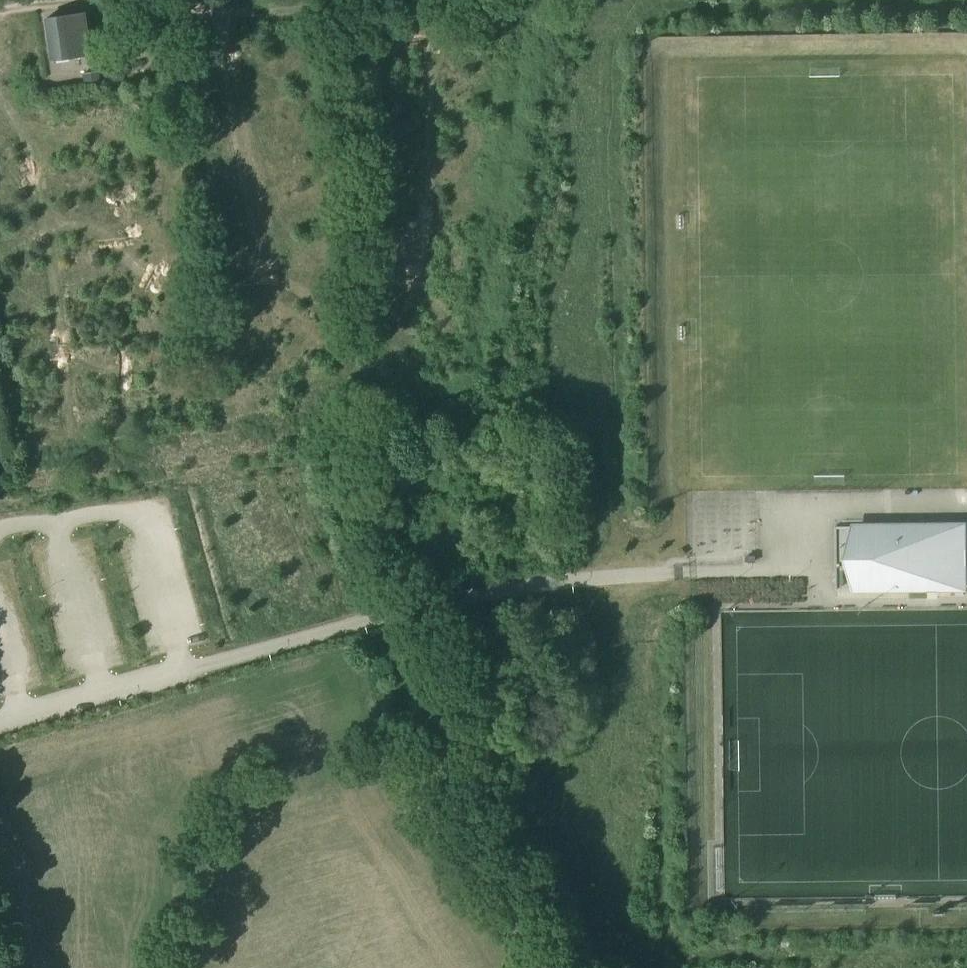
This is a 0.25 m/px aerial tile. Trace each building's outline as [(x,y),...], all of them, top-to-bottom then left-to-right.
[(83,11),(42,17),(48,59),(89,53),(83,11)] [(81,74),(83,85),(99,83),(98,72),(81,74)] [(9,212),(0,214),(0,229),(12,227),(9,212)] [(963,588),(963,525),(834,527),(835,589),(963,588)]
